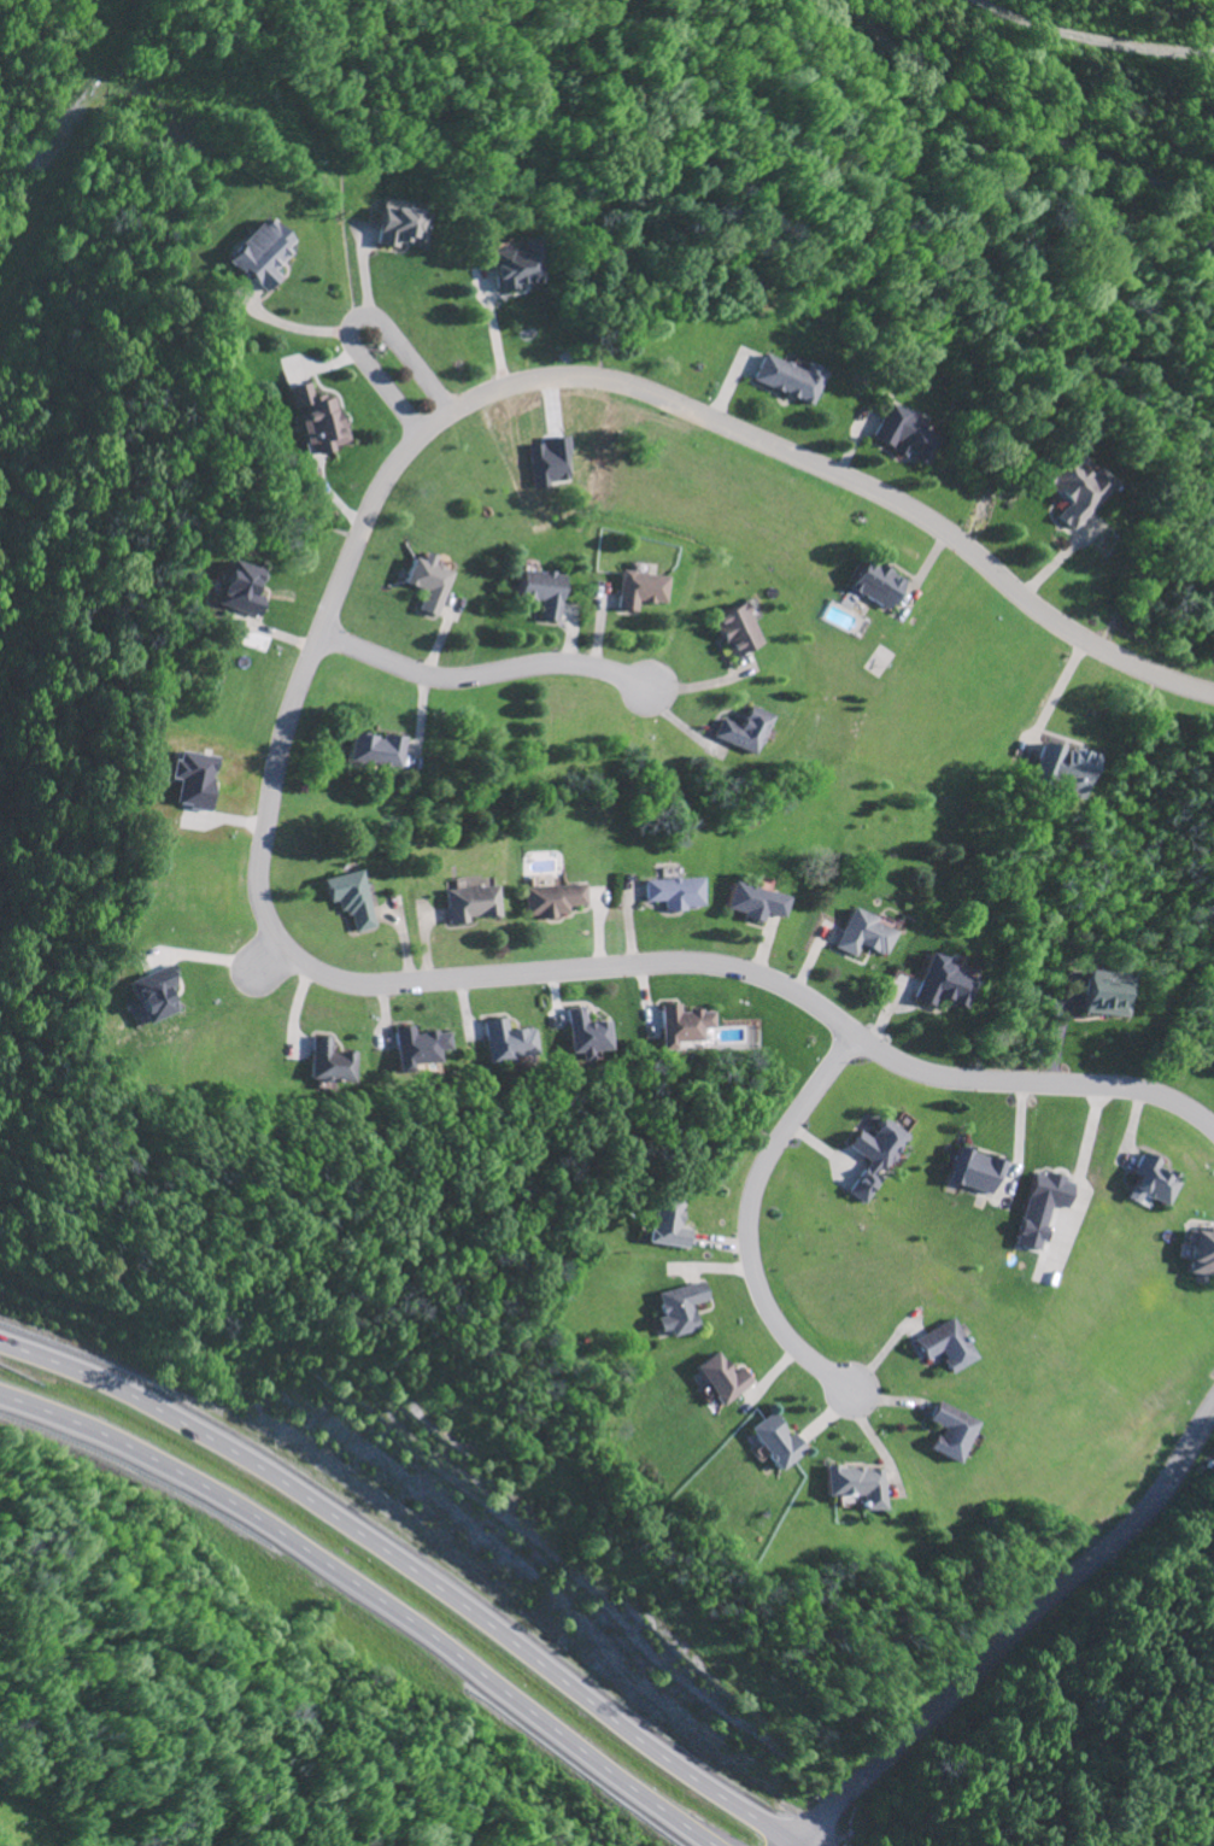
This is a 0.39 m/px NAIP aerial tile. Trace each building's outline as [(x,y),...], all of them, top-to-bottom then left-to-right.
[(427,214),(379,208),(374,247),(396,250),(397,241),(423,245),(427,214)] [(261,295),(278,278),(272,273),(289,254),(284,250),(291,242),(265,217),(224,261),(261,295)] [(492,289),(539,287),(536,239),(518,241),(518,252),(490,253),(492,289)] [(821,373),(799,365),(797,370),(759,355),(748,383),(807,407),(821,373)] [(284,389),(288,410),(294,408),(304,456),(348,447),(343,422),(337,424),(332,399),(309,403),(306,385),(284,389)] [(918,421),(882,407),(868,442),(887,449),(887,448),(924,463),(933,438),(914,430),(918,421)] [(1110,484),(1091,468),(1084,476),(1075,468),(1081,461),(1066,448),(1037,483),(1063,505),(1051,519),(1068,533),(1110,484)] [(451,571),(411,561),(405,587),(424,592),(419,614),(440,619),(451,571)] [(888,611),(903,581),(862,561),(840,606),(851,611),(858,597),(888,611)] [(256,618),(261,598),(255,596),(262,571),(226,562),(214,607),(256,618)] [(564,577),(521,571),(517,600),(541,604),(539,622),(558,624),(564,577)] [(667,577),(619,575),(618,613),(637,614),(637,605),(666,606),(667,577)] [(726,659),(759,648),(745,606),(712,616),(726,659)] [(776,718),(750,708),(742,728),(723,721),(716,739),(760,757),(776,718)] [(400,773),(408,741),(382,735),(381,741),(354,734),(348,761),(400,773)] [(1084,801),(1098,757),(1073,749),(1071,754),(1042,745),(1029,783),(1084,801)] [(353,935),(377,929),(362,873),(323,882),(329,906),(344,902),(353,935)] [(705,910),(704,880),(645,882),(647,905),(665,904),(665,912),(705,910)] [(791,899),(735,884),(727,914),(765,924),(767,915),(786,920),(791,899)] [(538,921),(570,918),(569,909),(588,907),(585,885),(524,891),(527,919),(537,918),(538,921)] [(499,886),(461,888),(461,892),(447,892),(449,927),(469,926),(469,920),(501,918),(499,886)] [(886,959),(898,931),(852,912),(836,951),(856,959),(861,948),(886,959)] [(967,1011),(977,975),(925,962),(914,1005),(934,1010),(936,1002),(967,1011)] [(1086,1017),(1131,1018),(1133,975),(1087,974),(1086,1017)] [(126,985),(141,1027),(174,1015),(166,994),(174,991),(171,982),(156,987),(152,976),(126,985)] [(660,1007),(662,1054),(677,1053),(677,1045),(704,1044),(703,1032),(716,1032),(715,1013),(680,1014),(680,1007),(660,1007)] [(566,1055),(611,1054),(610,1024),(583,1025),(583,1011),(565,1011),(566,1055)] [(482,1022),(484,1066),(511,1064),(511,1059),(533,1058),(531,1031),(504,1032),(503,1021),(482,1022)] [(393,1077),(409,1076),(409,1067),(436,1065),(435,1053),(447,1053),(446,1034),(410,1036),(410,1029),(391,1029),(393,1077)] [(304,1081),(347,1087),(351,1056),(326,1053),(328,1041),(309,1039),(304,1081)] [(849,1197),(867,1207),(884,1178),(909,1137),(882,1121),(871,1141),(857,1133),(847,1149),(869,1163),(849,1197)] [(993,1196),(999,1161),(955,1153),(948,1188),(993,1196)] [(1130,1177),(1135,1180),(1125,1200),(1136,1206),(1140,1198),(1165,1210),(1180,1180),(1156,1169),(1159,1164),(1140,1155),(1130,1177)] [(1066,1211),(1070,1188),(1063,1187),(1065,1180),(1030,1174),(1016,1249),(1040,1253),(1049,1208),(1066,1211)] [(688,1250),(689,1231),(681,1230),(682,1201),(653,1200),(651,1248),(688,1250)] [(1213,1279),(1213,1231),(1203,1230),(1203,1235),(1189,1233),(1184,1277),(1213,1279)] [(655,1296),(661,1320),(652,1322),(655,1335),(666,1332),(667,1340),(694,1333),(688,1308),(706,1303),(701,1285),(655,1296)] [(950,1377),(976,1362),(954,1321),(913,1343),(924,1364),(938,1356),(950,1377)] [(738,1370),(727,1377),(715,1355),(691,1368),(714,1409),(749,1390),(738,1370)] [(976,1425),(937,1404),(926,1424),(938,1430),(926,1453),(953,1467),(976,1425)] [(792,1436),(786,1439),(771,1416),(748,1430),(776,1474),(805,1456),(792,1436)] [(860,1499),(861,1514),(881,1513),(880,1470),(824,1471),(824,1499),(860,1499)]
